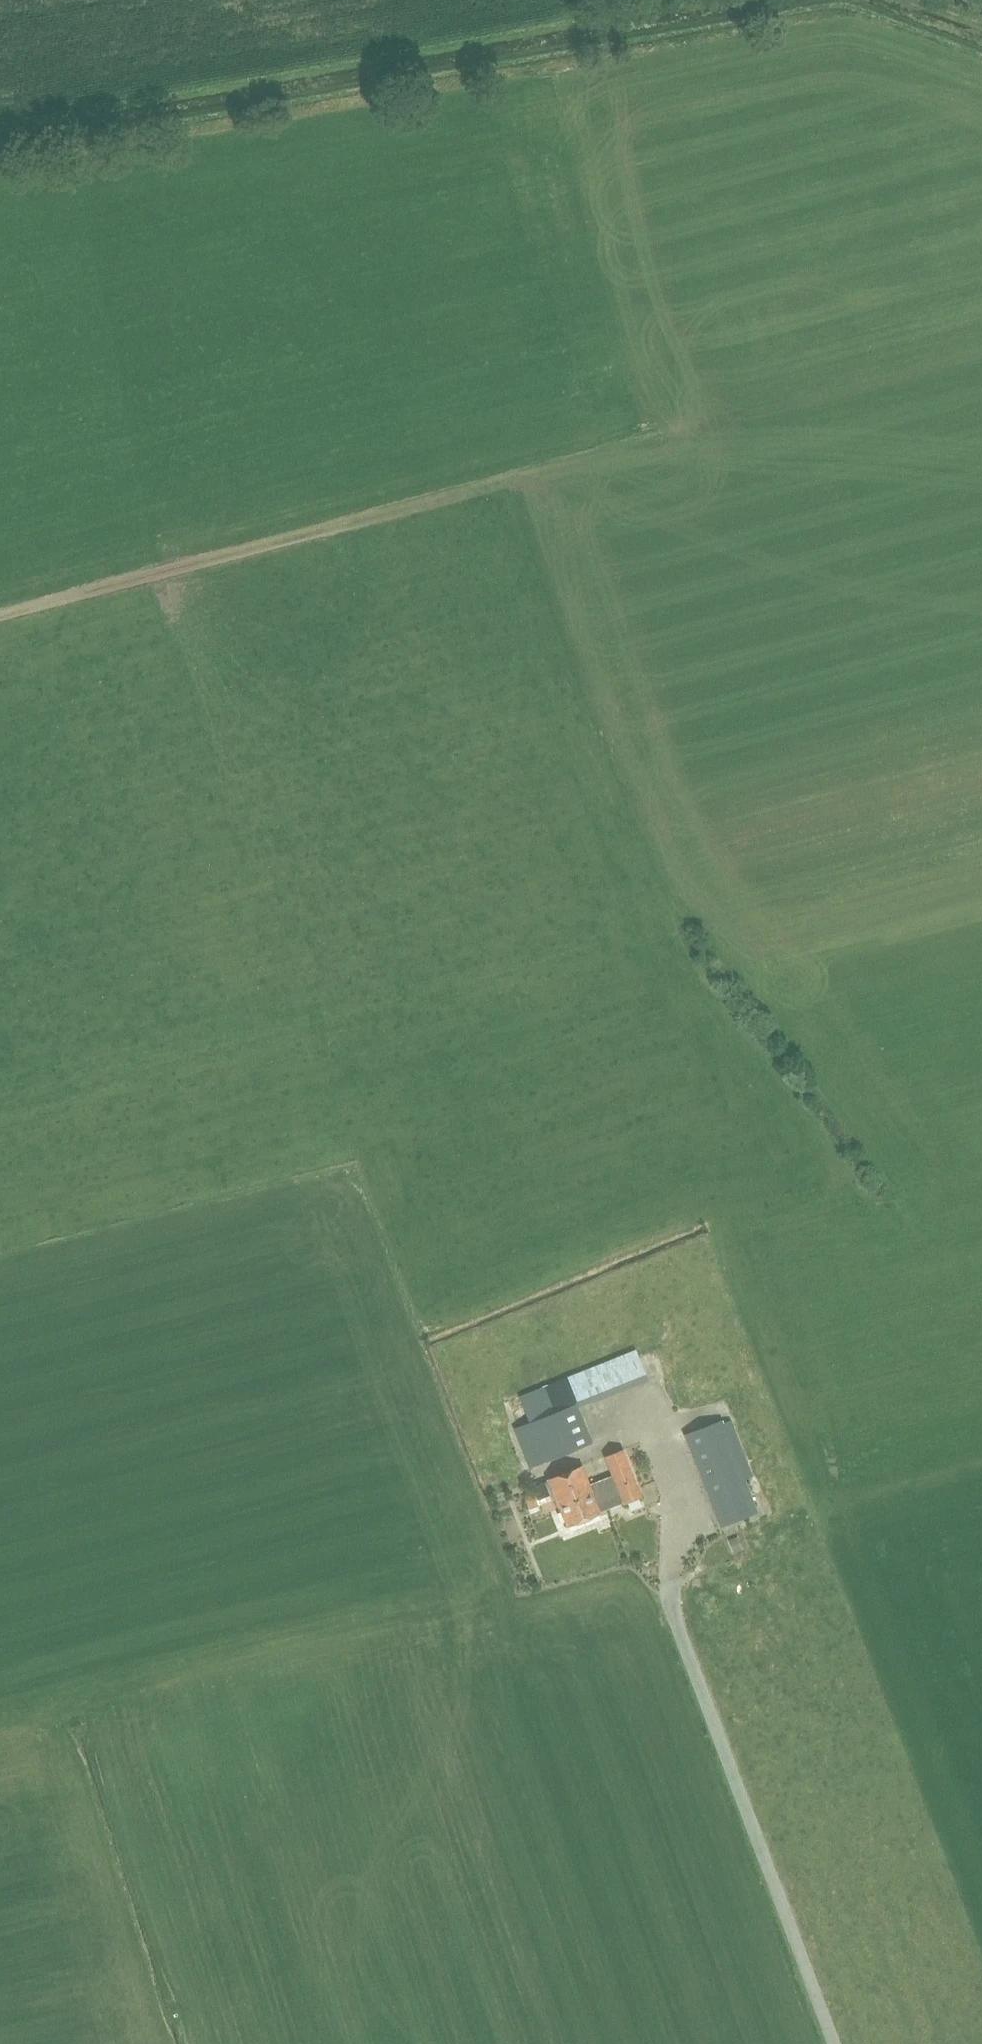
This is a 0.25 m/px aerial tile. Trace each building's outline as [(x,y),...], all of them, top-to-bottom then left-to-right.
[(592,1441),(579,1406),(649,1380),(636,1348),(519,1394),(530,1422),(516,1427),(531,1465),(592,1441)] [(685,1434),(720,1524),(758,1510),(722,1419),(685,1434)] [(613,1475),(595,1482),(590,1484),(582,1465),(549,1478),(568,1526),(601,1513),(597,1504),(621,1494),(624,1502),(643,1495),(624,1448),(605,1455),(613,1475)]
